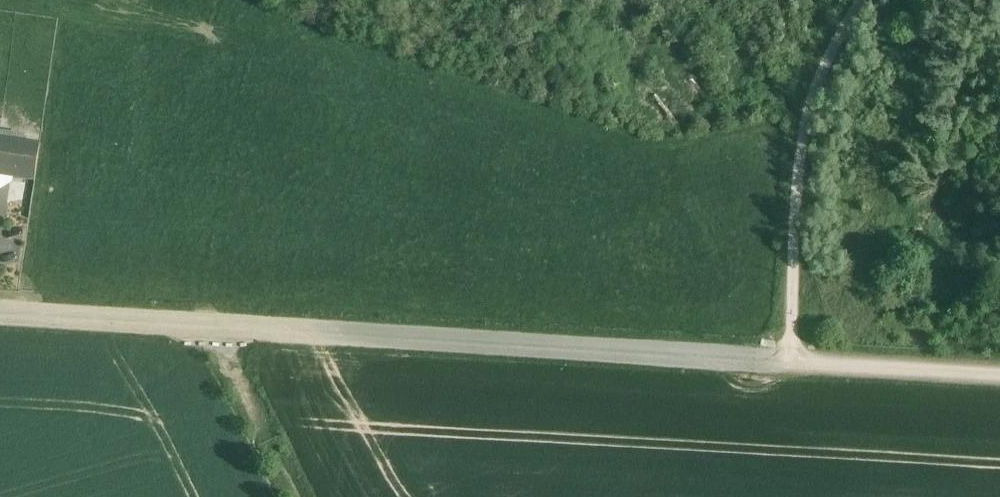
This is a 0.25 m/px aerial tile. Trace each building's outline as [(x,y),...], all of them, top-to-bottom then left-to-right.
[(0,141),(0,177),(34,182),(39,147),(0,141)]
